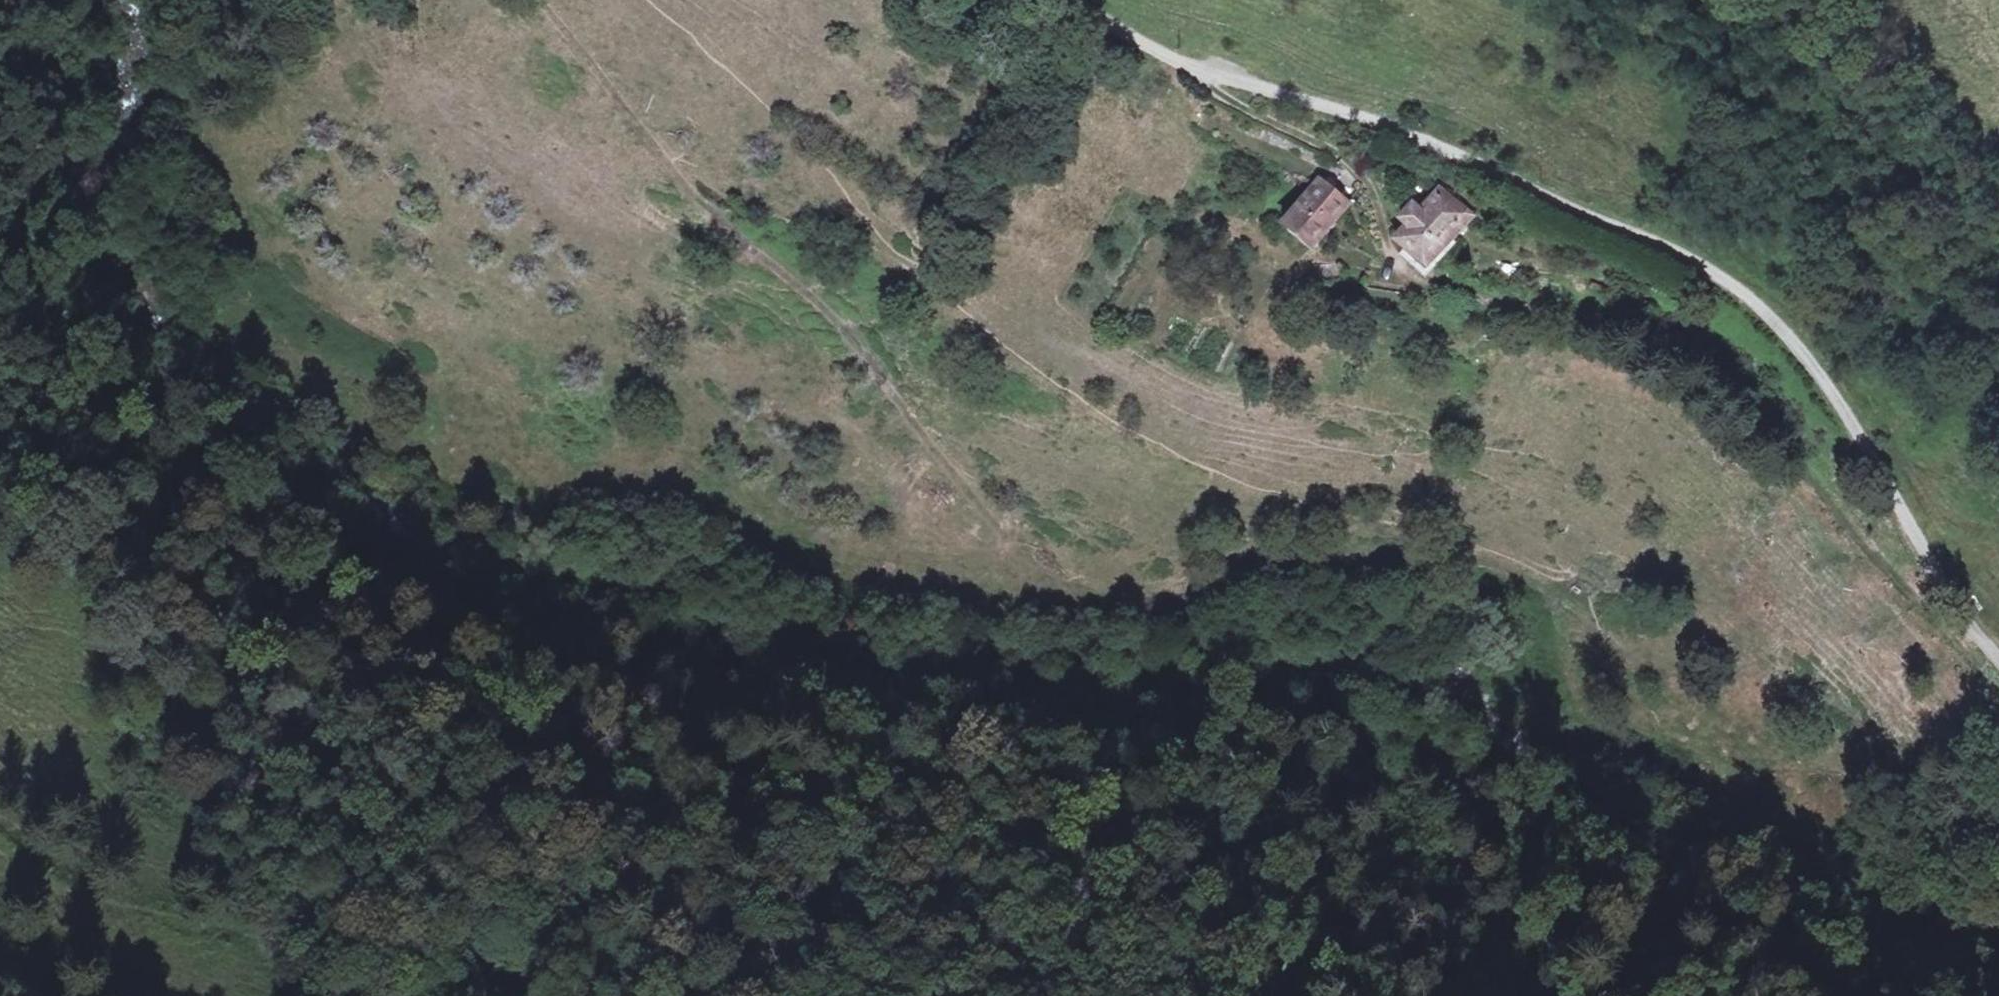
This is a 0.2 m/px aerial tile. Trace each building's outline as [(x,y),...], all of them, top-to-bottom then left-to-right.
[(1349,202),(1321,181),(1290,222),(1319,244),(1349,202)] [(1465,217),(1428,189),(1390,229),(1414,252),(1426,243),(1435,249),(1465,217)]
